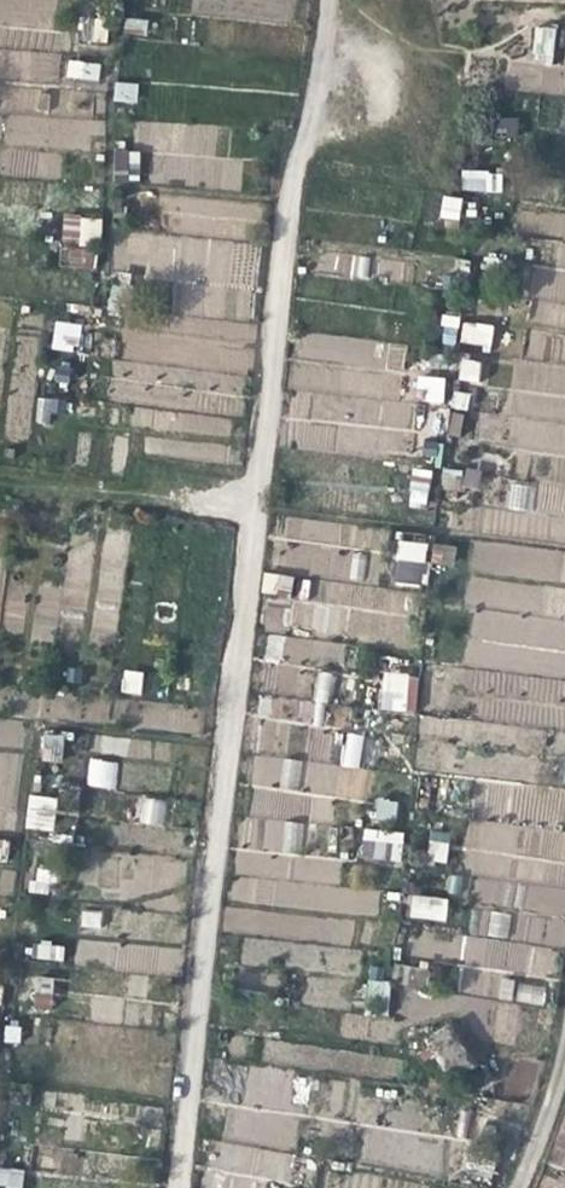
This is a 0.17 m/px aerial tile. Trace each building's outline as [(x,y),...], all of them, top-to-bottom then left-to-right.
[(533,25),(533,63),(554,63),(554,25),(533,25)] [(98,81),(101,62),(68,58),(65,77),(98,81)] [(113,82),(113,102),(137,102),(137,82),(113,82)] [(140,181),(138,150),(112,151),(114,182),(140,181)] [(501,192),(502,172),(462,171),(461,191),(501,192)] [(458,221),(463,198),(444,194),(439,216),(458,221)] [(59,245),(99,248),(101,218),(61,215),(59,245)] [(128,238),(127,264),(146,265),(145,272),(212,273),(212,281),(245,282),(246,240),(128,238)] [(95,269),(96,249),(58,248),(58,268),(95,269)] [(440,343),(454,344),(457,317),(443,315),(440,343)] [(77,353),(82,324),(55,320),(51,349),(77,353)] [(490,348),(493,325),(462,320),(459,343),(490,348)] [(461,357),(457,379),(477,383),(481,362),(461,357)] [(416,376),(415,402),(444,403),(445,377),(416,376)] [(36,397),(36,424),(56,424),(56,398),(36,397)] [(409,468),(408,507),(428,507),(429,469),(409,468)] [(441,487),(477,488),(478,470),(441,469),(441,487)] [(396,540),(392,583),(424,586),(428,542),(396,540)] [(434,542),(429,562),(452,567),(456,547),(434,542)] [(314,629),(340,627),(339,603),(312,605),(314,629)] [(268,663),(343,664),(344,640),(268,638),(268,663)] [(140,695),(143,672),(124,669),(120,692),(140,695)] [(416,712),(418,673),(382,671),(380,710),(416,712)] [(325,757),(330,733),(316,729),(310,754),(325,757)] [(344,732),(341,764),(308,761),(305,795),(365,800),(368,768),(360,767),(363,734),(344,732)] [(63,762),(63,734),(42,733),(41,761),(63,762)] [(86,787),(115,789),(118,761),(88,758),(86,787)] [(280,758),(279,791),(256,790),(255,812),(304,815),(305,795),(299,795),(300,759),(280,758)] [(29,794),(24,828),(53,833),(58,798),(29,794)] [(143,797),(138,822),(161,827),(166,801),(143,797)] [(374,799),(373,820),(396,821),(397,800),(374,799)] [(262,851),(302,852),(302,820),(262,820),(262,851)] [(401,861),(402,831),(361,830),(360,859),(401,861)] [(432,832),(425,859),(443,864),(450,836),(432,832)] [(7,862),(9,841),(0,840),(0,861),(7,862)] [(446,919),(446,897),(409,896),(409,918),(446,919)] [(387,1014),(388,980),(365,979),(364,1013),(387,1014)] [(517,1000),(544,1004),(546,987),(519,984),(517,1000)] [(24,1170),(0,1168),(0,1187),(22,1187),(24,1170)]
